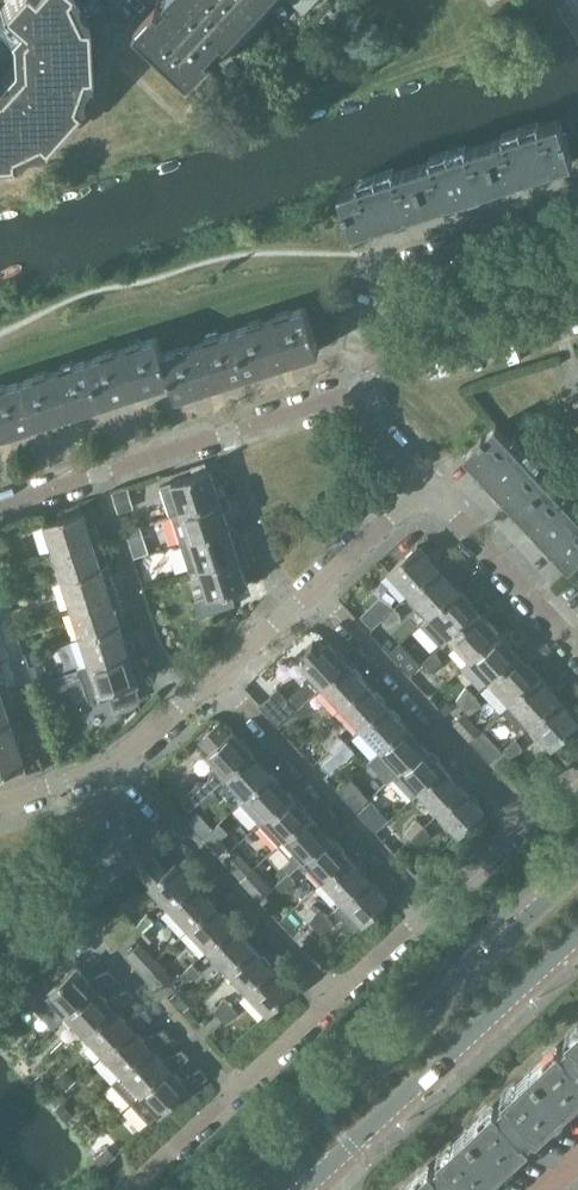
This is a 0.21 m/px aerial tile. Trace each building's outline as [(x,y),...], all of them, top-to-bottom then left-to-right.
[(11,65),(0,78),(0,162),(10,162),(10,153),(36,141),(42,147),(77,108),(71,102),(80,75),(89,74),(86,22),(78,22),(67,0),(10,0),(0,11),(18,27),(8,37),(10,39),(11,65)] [(136,28),(191,80),(212,57),(208,54),(224,37),(228,40),(266,0),(163,0),(136,28)] [(560,120),(522,132),(486,144),(499,185),(531,175),(532,180),(544,176),(542,171),(573,161),(568,144),(569,143),(567,136),(565,136),(560,120)] [(499,185),(486,144),(413,167),(427,208),(457,199),(458,203),(470,199),(469,195),(499,185)] [(427,208),(413,167),(340,191),(353,232),(384,222),(385,227),(397,223),(396,218),(427,208)] [(320,350),(306,307),(235,330),(248,373),(320,350)] [(248,373),(235,330),(163,354),(172,380),(177,396),(248,373)] [(172,380),(163,354),(158,337),(89,360),(103,402),(172,380)] [(103,402),(89,360),(21,382),(35,424),(103,402)] [(21,382),(0,388),(0,436),(35,424),(21,382)] [(480,441),(464,455),(487,480),(484,484),(492,492),(496,490),(517,512),(549,483),(496,426),(484,437),(483,436),(479,440),(480,441)] [(221,499),(229,497),(225,485),(217,488),(211,469),(160,486),(170,515),(172,514),(181,511),(221,499)] [(548,546),(570,570),(577,562),(577,514),(549,483),(517,512),(548,546)] [(221,499),(181,511),(172,514),(181,543),(190,540),(230,527),(225,511),(232,509),(229,497),(221,499)] [(90,529),(84,511),(45,523),(54,553),(93,540),(101,538),(97,527),(90,529)] [(230,527),(190,540),(181,543),(190,571),(199,568),(246,553),(243,542),(235,545),(230,527)] [(101,538),(93,540),(54,553),(63,581),(102,568),(97,553),(105,550),(101,538)] [(155,550),(152,538),(133,544),(137,555),(155,550)] [(390,572),(410,594),(439,568),(418,546),(390,572)] [(199,568),(208,597),(209,598),(232,590),(248,585),(243,568),(250,566),(246,553),(199,568)] [(63,581),(72,609),(111,597),(119,595),(115,583),(108,586),(102,568),(63,581)] [(459,590),(439,568),(410,594),(431,616),(459,590)] [(209,598),(208,597),(195,602),(200,618),(236,605),(232,590),(209,598)] [(459,590),(431,616),(451,638),(479,612),(459,590)] [(111,597),(72,609),(81,638),(120,625),(115,609),(123,607),(119,595),(111,597)] [(361,616),(365,621),(373,629),(395,608),(381,597),(361,616)] [(395,608),(382,620),(389,627),(402,619),(395,608)] [(451,638),(471,660),(499,634),(479,612),(451,638)] [(120,625),(81,638),(90,666),(130,654),(137,652),(133,640),(126,643),(120,625)] [(491,682),(492,682),(520,656),(499,634),(471,660),(491,682)] [(280,726),(295,712),(308,700),(323,687),(348,664),(329,642),(303,665),(314,677),(289,700),(279,688),(261,704),(280,726)] [(401,644),(390,654),(405,671),(410,676),(421,665),(401,644)] [(90,666),(79,670),(89,699),(109,692),(114,708),(140,699),(135,684),(139,683),(133,666),(140,663),(137,652),(130,654),(90,666)] [(436,652),(422,663),(429,670),(441,662),(436,652)] [(512,703),(540,678),(520,656),(492,682),(512,703)] [(343,708),(368,685),(348,664),(323,687),(343,708)] [(532,726),(532,725),(560,699),(540,678),(512,703),(532,726)] [(11,692),(7,680),(0,683),(0,696),(11,692)] [(343,708),(362,729),(387,706),(368,685),(343,708)] [(456,700),(463,707),(476,695),(466,688),(456,700)] [(11,723),(6,707),(15,704),(11,692),(0,696),(0,727),(11,723)] [(476,695),(463,707),(469,714),(483,706),(476,695)] [(532,725),(553,748),(577,724),(577,719),(560,699),(532,725)] [(308,700),(295,712),(300,718),(315,710),(308,700)] [(447,704),(441,710),(445,714),(446,715),(451,710),(447,704)] [(362,729),(382,750),(407,727),(387,706),(362,729)] [(463,717),(454,725),(470,742),(479,734),(463,717)] [(0,727),(0,775),(25,767),(17,742),(26,740),(20,721),(11,723),(0,727)] [(210,752),(208,755),(219,766),(210,774),(210,779),(203,786),(198,786),(184,798),(184,804),(190,811),(228,776),(253,753),(233,731),(230,734),(221,723),(200,742),(210,752)] [(426,748),(407,727),(382,750),(401,771),(426,748)] [(479,734),(470,742),(490,763),(500,754),(481,733),(479,734)] [(334,754),(348,742),(339,736),(328,748),(334,754)] [(517,739),(504,751),(510,758),(523,750),(517,739)] [(334,754),(340,761),(354,751),(348,742),(334,754)] [(401,771),(394,777),(414,798),(420,792),(446,769),(426,748),(401,771)] [(228,776),(247,797),(272,774),(253,753),(228,776)] [(420,792),(440,813),(465,790),(446,769),(420,792)] [(247,797),(266,818),(291,795),(272,774),(247,797)] [(200,802),(203,806),(205,808),(217,799),(213,790),(200,802)] [(465,790),(440,813),(460,835),(485,811),(465,790)] [(361,791),(348,803),(352,808),(356,812),(370,800),(361,791)] [(266,818),(260,824),(279,845),(286,839),(311,816),(291,795),(266,818)] [(371,806),(360,816),(376,833),(387,823),(371,806)] [(212,830),(214,828),(198,811),(188,820),(204,838),(212,830)] [(286,839),(279,845),(292,859),(285,866),(291,873),(300,865),(305,860),(330,837),(311,816),(286,839)] [(406,833),(411,838),(425,826),(415,819),(406,833)] [(232,838),(238,843),(251,831),(243,825),(232,838)] [(411,838),(416,844),(431,835),(425,826),(411,838)] [(221,840),(212,830),(204,838),(220,854),(228,847),(221,840)] [(305,860),(324,881),(350,858),(330,837),(305,860)] [(252,867),(237,851),(226,861),(241,877),(252,867)] [(152,885),(167,871),(151,854),(136,868),(152,885)] [(344,902),(369,879),(350,858),(324,881),(344,902)] [(150,886),(170,908),(195,885),(175,863),(167,871),(152,885),(150,886)] [(290,874),(277,886),(283,892),(295,885),(290,874)] [(369,879),(344,902),(364,924),(389,901),(369,879)] [(265,880),(253,891),(261,900),(273,889),(265,880)] [(215,906),(195,885),(170,908),(190,929),(215,906)] [(190,929),(209,950),(234,927),(215,906),(190,929)] [(310,922),(315,928),(329,916),(320,909),(310,922)] [(137,928),(142,934),(156,921),(147,915),(137,928)] [(315,928),(321,934),(335,926),(329,916),(315,928)] [(229,971),(254,948),(234,927),(209,950),(229,971)] [(140,942),(128,953),(144,970),(155,959),(140,942)] [(229,971),(248,992),(273,969),(254,948),(229,971)] [(65,955),(57,962),(64,971),(72,963),(65,955)] [(174,978),(159,962),(148,972),(163,989),(174,978)] [(194,963),(181,976),(187,982),(200,973),(194,963)] [(96,988),(101,992),(116,978),(109,971),(89,980),(78,968),(49,995),(67,1015),(96,988)] [(273,969),(248,992),(268,1013),(293,990),(273,969)] [(67,1015),(86,1035),(115,1008),(119,1012),(134,998),(127,990),(107,1000),(101,992),(96,988),(67,1015)] [(214,1012),(220,1018),(233,1005),(224,998),(214,1012)] [(220,1018),(224,1022),(226,1024),(239,1015),(233,1005),(220,1018)] [(86,1035),(104,1055),(133,1028),(137,1032),(153,1018),(146,1010),(126,1020),(119,1012),(115,1008),(86,1035)] [(104,1055),(122,1074),(151,1047),(156,1052),(171,1038),(164,1030),(144,1040),(137,1032),(133,1028),(104,1055)] [(531,1072),(566,1110),(577,1100),(577,1028),(531,1072)] [(151,1047),(122,1074),(112,1084),(131,1104),(170,1067),(174,1072),(189,1058),(182,1050),(162,1059),(156,1052),(151,1047)] [(208,1077),(201,1070),(181,1079),(174,1072),(170,1067),(131,1104),(149,1124),(188,1088),(191,1092),(208,1077)] [(478,1122),(467,1131),(503,1170),(567,1111),(566,1110),(531,1072),(485,1115),(488,1117),(480,1124),(478,1122)] [(467,1131),(404,1189),(481,1189),(503,1170),(467,1131)]
